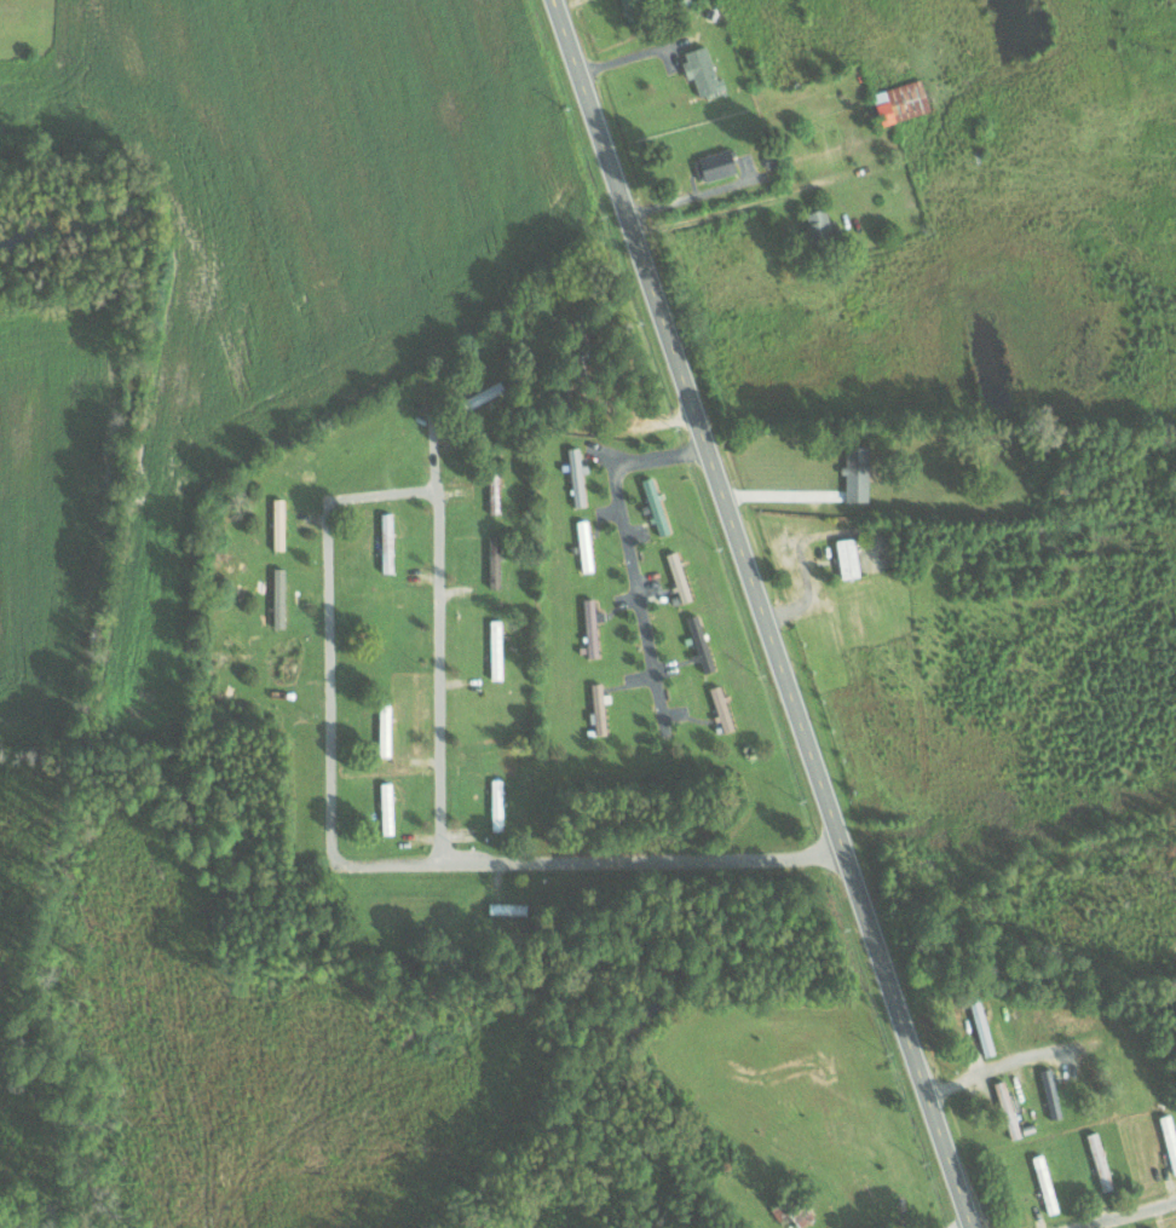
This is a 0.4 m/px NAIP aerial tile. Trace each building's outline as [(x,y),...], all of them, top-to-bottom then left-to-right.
[(643,18),(641,9),(649,7),(647,0),(621,0),(625,22),(643,18)] [(726,89),(723,78),(717,80),(706,45),(680,53),(688,79),(693,77),(700,98),(726,89)] [(931,112),(922,79),(872,93),(881,125),(931,112)] [(698,158),(705,182),(737,172),(729,148),(698,158)] [(804,214),(811,241),(833,234),(826,208),(804,214)] [(586,504),(581,468),(578,445),(567,447),(575,506),(586,504)] [(868,500),(869,445),(846,445),(846,464),(845,464),(844,500),(868,500)] [(488,472),(489,513),(501,513),(500,471),(488,472)] [(670,531),(653,475),(642,478),(659,535),(670,531)] [(501,586),(499,535),(489,535),(490,586),(501,586)] [(859,575),(855,536),(836,538),(840,577),(859,575)] [(678,602),(689,600),(679,549),(668,552),(678,602)] [(597,621),(605,620),(604,610),(594,610),(594,597),(584,598),(586,656),(597,655),(597,621)] [(701,634),(701,613),(689,613),(689,634),(701,634)] [(602,694),(602,682),(592,682),(594,733),(607,733),(605,693),(602,694)] [(735,729),(721,683),(709,687),(723,733),(735,729)] [(526,903),(489,902),(489,913),(526,914),(526,903)] [(995,1053),(979,996),(970,999),(985,1056),(995,1053)] [(1175,1134),(1164,1137),(1175,1174),(1175,1173),(1175,1139),(1175,1134)] [(1050,1213),(1059,1210),(1049,1180),(1040,1183),(1050,1213)] [(814,1217),(800,1198),(777,1216),(786,1227),(800,1227),(814,1217)]
